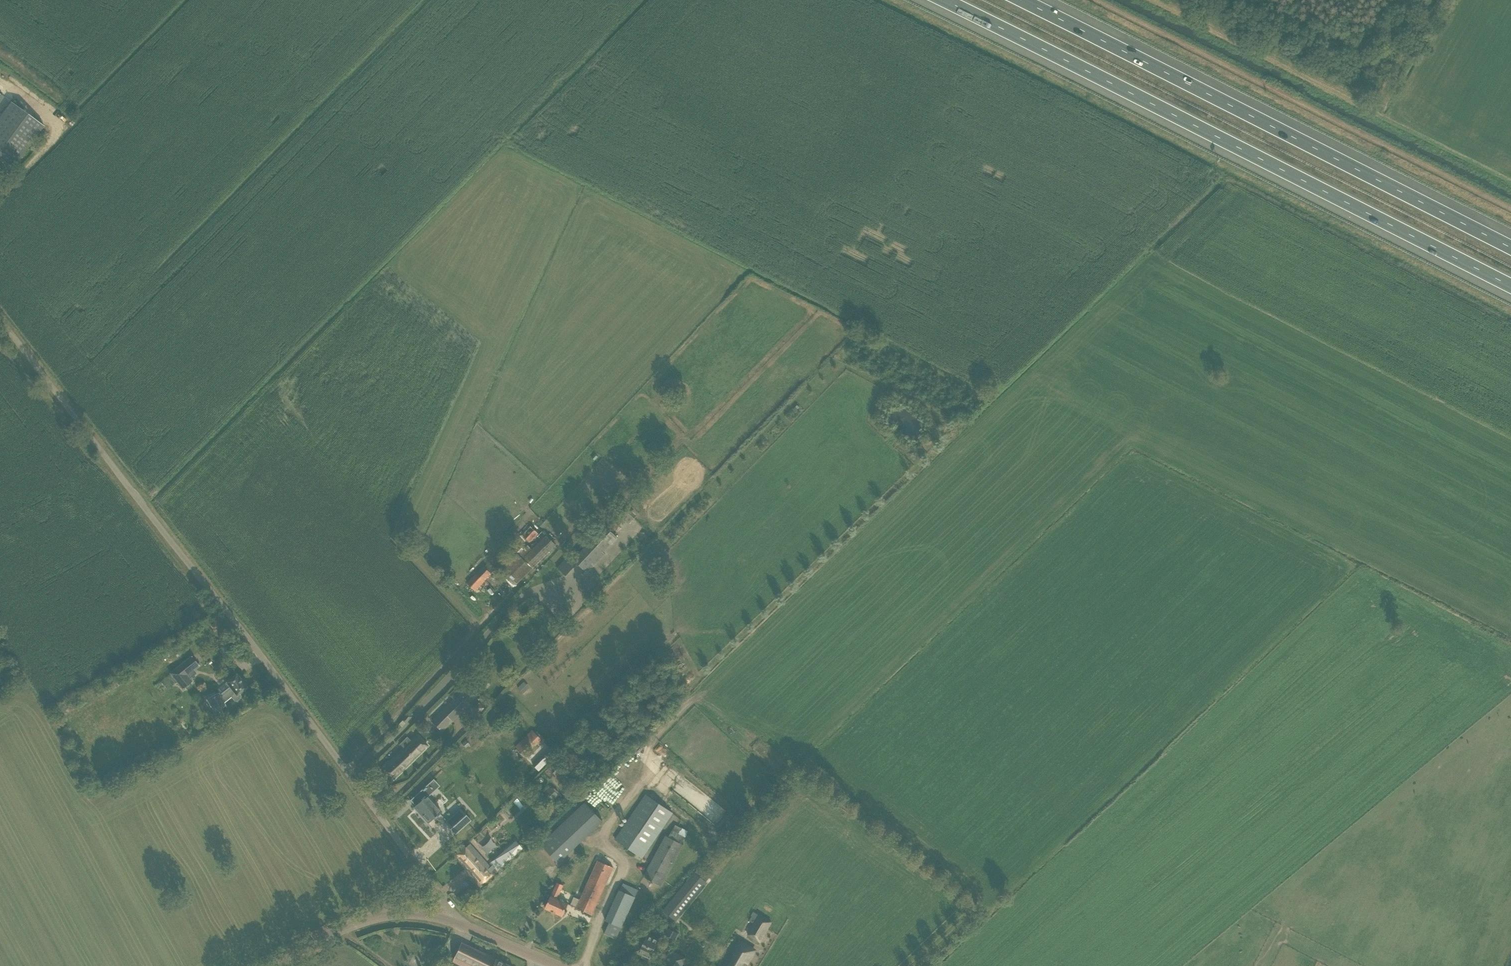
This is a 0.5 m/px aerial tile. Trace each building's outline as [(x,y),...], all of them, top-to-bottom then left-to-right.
[(11,102),(0,117),(0,169),(9,175),(45,126),(11,102)] [(617,513),(628,523),(635,515),(625,506),(617,513)] [(522,534),(530,542),(537,535),(539,534),(533,528),(530,526),(522,534)] [(589,572),(605,553),(603,552),(618,536),(605,526),(574,560),(568,554),(557,567),(571,578),(582,566),(589,572)] [(530,547),(528,545),(519,554),(517,552),(516,552),(511,558),(501,568),(518,584),(557,545),(546,535),(542,540),(539,538),(537,540),(530,547)] [(473,577),(468,582),(475,591),(492,574),(490,573),(484,567),(484,566),(473,577)] [(192,656),(170,673),(183,689),(192,682),(186,674),(198,664),(192,656)] [(469,705),(468,703),(482,689),(489,682),(479,672),(472,679),(431,721),(442,732),(469,705)] [(208,698),(207,699),(214,712),(226,705),(224,702),(231,696),(234,700),(237,700),(240,697),(240,695),(239,694),(247,687),(236,673),(225,681),(229,687),(220,694),(219,692),(216,694),(215,692),(207,696),(208,698)] [(524,683),(518,688),(523,694),(529,688),(524,683)] [(515,747),(525,757),(542,740),(532,730),(515,747)] [(410,740),(407,737),(400,744),(403,747),(388,762),(380,769),(391,781),(398,774),(427,745),(416,734),(410,740)] [(533,766),(538,770),(545,763),(541,758),(533,766)] [(425,787),(410,799),(415,805),(414,807),(428,823),(435,817),(442,812),(428,796),(434,791),(428,784),(425,787)] [(558,796),(550,787),(541,795),(550,804),(558,796)] [(571,790),(566,796),(571,801),(577,795),(571,790)] [(625,825),(615,840),(643,858),(673,813),(646,794),(625,825)] [(585,802),(540,844),(558,864),(603,821),(585,802)] [(460,808),(445,823),(455,834),(470,820),(460,808)] [(669,837),(665,835),(644,876),(662,886),(684,845),(682,844),(689,832),(675,825),(669,837)] [(493,864),(489,867),(491,870),(495,867),(497,870),(521,849),(515,841),(491,862),(493,864)] [(481,883),(489,876),(494,872),(491,870),(489,867),(468,844),(464,848),(457,855),(481,883)] [(597,860),(580,900),(574,897),(570,905),(577,908),(592,914),(613,867),(597,860)] [(700,866),(664,912),(676,921),(708,883),(706,881),(711,875),(708,872),(700,866)] [(567,903),(558,899),(563,885),(557,883),(551,896),(546,908),(562,916),(566,907),(567,903)] [(616,939),(638,890),(623,883),(606,920),(609,922),(604,933),(616,939)] [(461,893),(456,899),(463,905),(468,900),(461,893)] [(773,922),(759,914),(747,935),(761,943),(773,922)] [(667,928),(664,934),(676,940),(679,934),(667,928)] [(638,940),(634,952),(642,956),(641,957),(649,960),(649,958),(650,959),(659,939),(648,934),(644,942),(638,940)] [(754,950),(738,940),(724,965),(723,965),(744,965),(754,950)] [(495,959),(461,942),(453,958),(462,963),(469,965),(491,965),(495,959)] [(685,957),(673,951),(666,965),(681,965),(685,957)]
